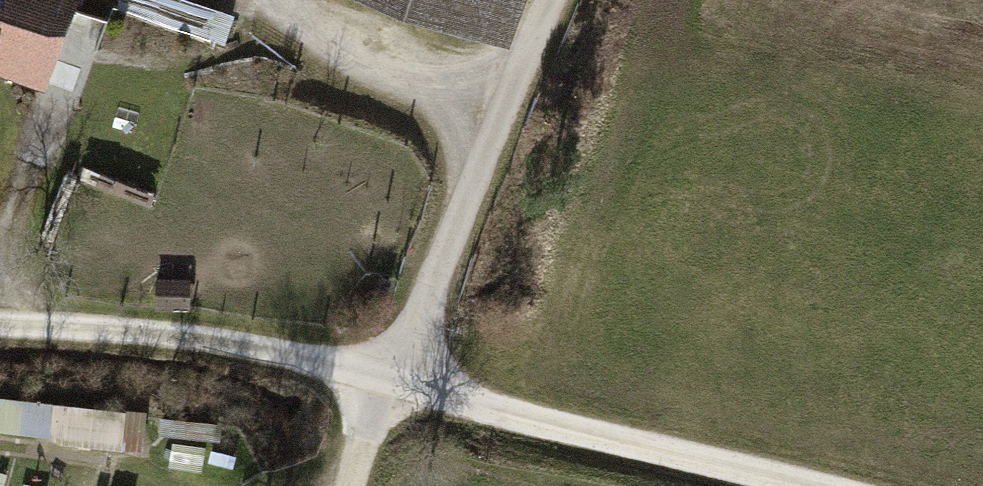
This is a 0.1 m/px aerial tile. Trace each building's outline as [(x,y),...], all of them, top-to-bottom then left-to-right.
[(41,84),(71,0),(0,0),(0,69),(41,84)] [(506,28),(516,0),(426,0),(506,28)] [(0,395),(0,427),(47,433),(59,440),(142,449),(145,409),(0,395)]
